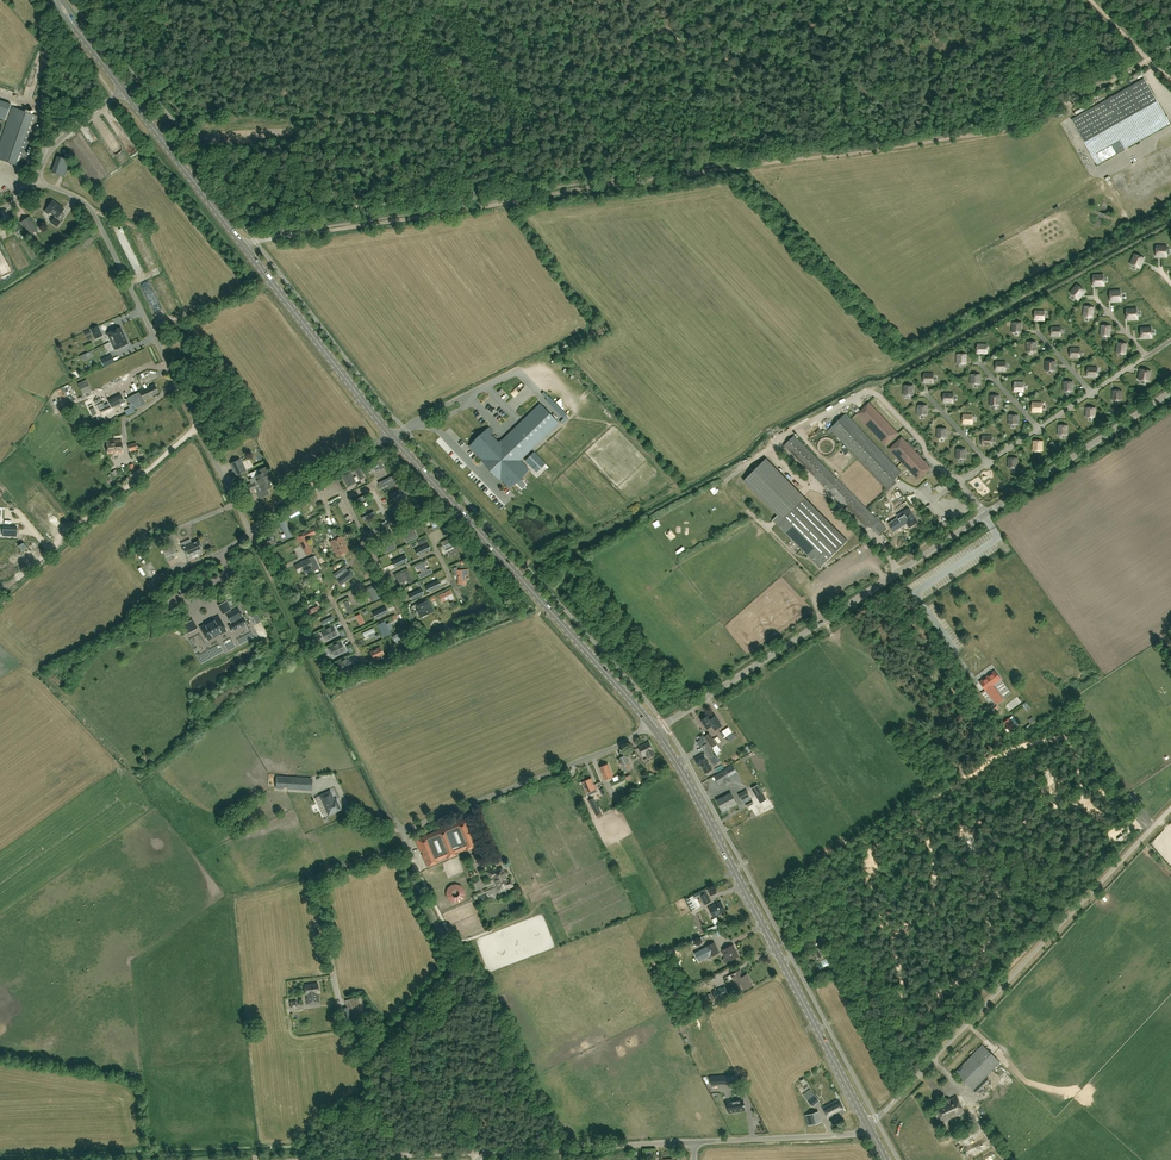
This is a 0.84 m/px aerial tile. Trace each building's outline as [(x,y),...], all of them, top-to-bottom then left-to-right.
[(1144,78),(1113,96),(1071,119),(1097,164),(1170,123),(1144,78)] [(9,104),(0,102),(0,115),(7,116),(9,104)] [(39,116),(13,107),(0,144),(0,159),(26,168),(30,157),(25,155),(39,116)] [(64,174),(68,165),(58,160),(54,169),(64,174)] [(58,218),(64,209),(53,200),(47,208),(51,211),(50,212),(56,216),(55,217),(54,217),(51,222),(57,227),(61,222),(57,218),(57,217),(58,218)] [(29,235),(38,230),(29,216),(20,222),(29,235)] [(1169,249),(1169,238),(1159,238),(1158,249),(1169,249)] [(1145,264),(1145,253),(1134,253),(1134,264),(1145,264)] [(15,258),(19,266),(29,263),(25,254),(15,258)] [(1101,287),(1101,277),(1090,276),(1090,287),(1101,287)] [(1114,301),(1115,291),(1104,290),(1104,301),(1114,301)] [(1068,303),(1068,293),(1058,292),(1057,303),(1068,303)] [(1093,307),(1085,306),(1083,317),(1092,318),(1093,307)] [(1044,320),(1044,311),(1035,311),(1035,320),(1044,320)] [(1136,322),(1136,313),(1125,313),(1125,322),(1136,322)] [(1021,322),(1012,322),(1012,332),(1021,332),(1021,322)] [(98,325),(91,329),(93,334),(96,339),(103,336),(101,331),(98,325)] [(132,341),(125,325),(112,331),(119,347),(132,341)] [(1110,326),(1102,325),(1101,336),(1109,337),(1110,326)] [(1061,327),(1051,327),(1051,336),(1061,336),(1061,327)] [(1153,340),(1153,331),(1142,331),(1142,340),(1153,340)] [(1036,342),(1027,342),(1027,352),(1036,352),(1036,342)] [(1118,342),(1116,353),(1125,354),(1126,344),(1118,342)] [(977,344),(977,353),(987,353),(987,344),(977,344)] [(1070,348),(1070,357),(1080,357),(1080,348),(1070,348)] [(966,354),(957,354),(957,364),(966,364),(966,354)] [(996,361),(996,370),(1005,371),(1006,361),(996,361)] [(1055,361),(1046,361),(1045,371),(1055,371),(1055,361)] [(1097,376),(1097,367),(1087,367),(1087,376),(1097,376)] [(1148,381),(1150,371),(1140,369),(1138,379),(1148,381)] [(933,373),(924,373),(923,382),(933,383),(933,373)] [(980,374),(971,374),(971,384),(980,384),(980,374)] [(83,395),(92,391),(87,379),(78,383),(83,395)] [(1073,382),(1064,381),(1063,391),(1072,391),(1073,382)] [(1024,382),(1014,382),(1014,391),(1024,391),(1024,382)] [(144,399),(159,392),(155,384),(140,391),(140,392),(128,397),(134,410),(146,404),(146,403),(144,399)] [(904,385),(904,395),(913,395),(913,385),(904,385)] [(1122,391),(1113,390),(1112,400),(1121,400),(1122,391)] [(121,393),(108,399),(112,408),(125,402),(121,393)] [(953,402),(953,393),(943,393),(943,402),(953,402)] [(999,395),(990,395),(990,405),(999,405),(999,395)] [(872,431),(885,419),(869,402),(856,414),(872,431)] [(1032,402),(1032,412),(1042,412),(1042,403),(1032,402)] [(927,405),(918,405),(917,415),(926,415),(927,405)] [(106,412),(108,415),(118,410),(116,407),(106,412)] [(1095,407),(1086,407),(1086,417),(1095,417),(1095,407)] [(499,419),(503,424),(510,417),(506,412),(499,419)] [(894,480),(901,472),(846,413),(835,423),(828,416),(822,421),(829,429),(827,431),(829,433),(832,431),(888,490),(896,482),(894,480)] [(963,414),(963,424),(972,424),(973,415),(963,414)] [(1018,415),(1009,415),(1009,424),(1018,424),(1018,415)] [(552,417),(547,421),(553,428),(558,423),(552,417)] [(899,434),(885,419),(872,431),(886,446),(899,434)] [(471,444),(510,485),(521,475),(522,476),(528,469),(519,460),(549,432),(543,425),(530,437),(518,425),(495,447),(486,437),(490,433),(488,430),(481,436),(480,435),(471,444)] [(1067,425),(1058,425),(1058,435),(1067,435),(1067,425)] [(946,428),(937,428),(937,438),(946,438),(946,428)] [(783,445),(826,488),(825,488),(865,529),(869,525),(879,534),(885,528),(834,476),(794,435),(783,445)] [(992,436),(982,436),(982,445),(992,445),(992,436)] [(901,437),(889,449),(904,464),(917,453),(901,437)] [(108,454),(123,453),(122,440),(107,441),(108,454)] [(1042,441),(1033,441),(1033,451),(1042,451),(1042,441)] [(130,451),(138,449),(136,442),(128,444),(130,451)] [(965,449),(956,449),(956,458),(965,459),(965,449)] [(525,461),(537,473),(546,465),(534,453),(525,461)] [(931,468),(917,453),(904,464),(911,472),(918,480),(931,468)] [(376,472),(385,467),(380,458),(368,464),(371,470),(374,468),(376,472)] [(820,568),(847,541),(766,458),(743,481),(778,515),(773,520),(820,568)] [(1017,458),(1008,458),(1008,467),(1017,468),(1017,458)] [(239,459),(230,464),(237,475),(246,471),(239,459)] [(255,476),(249,479),(251,483),(252,486),(256,485),(259,483),(267,479),(265,474),(268,473),(265,467),(257,471),(259,475),(255,476)] [(343,476),(348,486),(356,483),(355,482),(358,480),(356,476),(353,478),(350,472),(343,476)] [(389,488),(398,483),(394,475),(378,482),(380,487),(387,484),(389,488)] [(271,487),(267,479),(259,483),(262,490),(257,492),(260,498),(267,495),(266,494),(269,493),(267,489),(271,487)] [(252,486),(251,483),(247,485),(251,491),(257,488),(256,485),(252,486)] [(985,495),(990,491),(985,486),(980,490),(985,495)] [(509,489),(505,493),(512,499),(516,495),(509,489)] [(364,492),(353,499),(356,504),(367,497),(364,492)] [(252,511),(258,508),(253,498),(247,501),(252,511)] [(398,499),(387,504),(389,508),(400,503),(398,499)] [(375,509),(362,517),(365,521),(377,513),(375,509)] [(910,509),(901,515),(902,515),(889,524),(894,531),(907,523),(910,527),(918,522),(910,509)] [(668,522),(673,520),(669,512),(664,515),(668,522)] [(429,520),(434,529),(438,526),(434,517),(429,520)] [(659,529),(664,524),(658,519),(653,524),(659,529)] [(292,535),(285,520),(279,523),(286,538),(292,535)] [(18,526),(3,525),(3,535),(17,536),(18,526)] [(381,525),(370,532),(373,536),(383,529),(381,525)] [(402,535),(414,529),(412,525),(400,531),(402,535)] [(303,549),(309,546),(310,546),(307,538),(304,532),(304,531),(296,535),(302,549),(303,549)] [(406,543),(418,537),(416,533),(404,539),(406,543)] [(334,549),(345,544),(342,536),(330,541),(334,549)] [(378,542),(379,544),(380,546),(392,540),(391,536),(390,536),(378,542)] [(199,550),(203,548),(199,540),(192,543),(192,542),(182,546),(187,557),(200,552),(199,550)] [(174,559),(172,554),(178,552),(173,542),(161,547),(168,561),(174,559)] [(384,554),(396,548),(394,543),(382,550),(384,554)] [(345,544),(334,549),(337,557),(349,551),(345,544)] [(428,544),(416,550),(418,555),(431,549),(428,544)] [(455,554),(450,545),(441,549),(443,552),(444,552),(448,560),(447,561),(448,564),(457,560),(456,556),(454,557),(453,555),(455,554)] [(405,555),(392,561),(395,567),(408,561),(405,555)] [(320,568),(314,556),(309,559),(300,563),(304,570),(312,566),(314,571),(320,568)] [(416,571),(419,569),(421,573),(418,574),(420,579),(432,573),(430,568),(427,570),(425,567),(429,565),(427,561),(414,567),(416,571)] [(337,579),(340,583),(353,573),(350,569),(337,579)] [(401,588),(405,586),(403,581),(407,580),(409,584),(414,582),(407,569),(403,571),(403,572),(399,574),(395,576),(401,588)] [(468,569),(458,570),(459,584),(465,584),(465,583),(465,575),(468,575),(468,569)] [(323,578),(320,572),(315,574),(316,576),(318,581),(323,578)] [(438,580),(425,587),(428,592),(441,586),(438,580)] [(385,595),(379,583),(367,590),(373,602),(385,595)] [(422,588),(409,595),(412,600),(424,594),(422,588)] [(455,599),(450,589),(441,594),(444,601),(449,599),(450,601),(455,599)] [(177,600),(182,606),(186,602),(181,597),(177,600)] [(434,611),(428,599),(416,605),(418,609),(416,610),(420,618),(434,611)] [(226,601),(219,605),(224,613),(231,609),(226,601)] [(347,602),(343,604),(349,616),(353,614),(347,602)] [(320,609),(318,605),(308,610),(310,614),(320,609)] [(386,607),(373,613),(376,619),(389,612),(386,607)] [(243,617),(238,608),(226,614),(231,623),(243,617)] [(152,612),(143,616),(145,621),(153,617),(152,612)] [(360,615),(356,617),(360,627),(364,625),(360,615)] [(207,640),(214,636),(213,634),(218,632),(220,634),(227,630),(219,616),(211,620),(212,622),(208,624),(208,623),(201,627),(207,640)] [(332,616),(321,621),(323,626),(334,620),(332,616)] [(247,623),(243,617),(229,625),(232,631),(247,623)] [(196,629),(191,620),(185,624),(189,632),(196,629)] [(384,624),(379,627),(384,638),(390,636),(384,624)] [(334,628),(324,633),(328,641),(338,636),(334,628)] [(375,633),(373,629),(363,634),(364,638),(375,633)] [(406,636),(404,632),(393,639),(395,642),(406,636)] [(341,641),(329,646),(334,656),(345,651),(341,641)] [(379,647),(369,652),(373,658),(382,653),(379,647)] [(349,657),(338,662),(342,672),(354,667),(349,657)] [(1001,679),(995,671),(980,682),(985,690),(986,689),(997,704),(1003,699),(992,685),(1001,679)] [(1030,708),(1026,702),(1022,705),(1026,711),(1030,708)] [(710,717),(709,717),(707,715),(701,720),(707,729),(711,726),(715,731),(722,725),(715,715),(711,718),(711,717),(710,717)] [(1010,717),(1003,722),(1010,733),(1017,728),(1010,717)] [(727,737),(727,736),(730,740),(736,736),(729,726),(722,730),(727,737)] [(721,750),(718,746),(717,744),(721,741),(717,736),(714,738),(713,739),(709,733),(704,736),(712,747),(714,749),(713,750),(716,754),(721,750)] [(656,755),(653,750),(649,741),(638,747),(643,756),(645,754),(648,759),(656,755)] [(714,754),(708,743),(702,746),(708,757),(713,755),(717,762),(719,761),(718,759),(715,754),(714,754)] [(712,769),(708,762),(703,753),(694,758),(699,766),(701,765),(705,773),(712,769)] [(631,770),(628,763),(625,755),(619,758),(621,763),(620,763),(624,772),(625,771),(626,772),(631,770)] [(605,780),(613,777),(608,763),(600,767),(605,780)] [(731,782),(724,771),(714,776),(719,784),(723,781),(726,785),(731,782)] [(273,787),(288,788),(306,789),(307,779),(273,777),(273,787)] [(628,781),(626,781),(624,777),(611,783),(613,788),(617,787),(619,791),(620,790),(623,797),(633,792),(628,781)] [(597,792),(596,788),(591,778),(582,782),(588,796),(597,792)] [(752,788),(756,795),(762,792),(757,784),(752,788)] [(332,813),(340,809),(337,803),(335,804),(330,791),(320,796),(325,808),(326,808),(327,811),(329,810),(330,812),(331,812),(332,813)] [(747,791),(739,795),(741,799),(749,795),(747,791)] [(719,805),(734,797),(731,793),(717,800),(719,805)] [(734,797),(719,805),(722,810),(728,806),(728,808),(734,805),(733,805),(737,803),(734,797)] [(594,798),(588,800),(595,815),(601,812),(594,798)] [(473,834),(466,818),(463,819),(463,820),(419,838),(418,838),(415,839),(420,850),(421,849),(424,855),(423,855),(427,866),(438,861),(438,860),(446,857),(446,858),(457,853),(457,852),(465,849),(465,850),(476,845),(472,835),(473,834)] [(489,877),(493,875),(494,875),(495,877),(494,877),(499,889),(503,887),(504,888),(508,887),(508,888),(513,886),(510,879),(507,880),(502,868),(499,869),(499,871),(497,871),(496,868),(487,872),(489,877)] [(697,898),(700,896),(705,904),(711,901),(707,893),(706,893),(705,890),(690,898),(696,909),(701,906),(697,898)] [(714,917),(726,911),(721,901),(709,907),(714,917)] [(815,933),(818,941),(824,939),(821,930),(815,933)] [(699,962),(711,956),(719,952),(714,942),(706,946),(694,953),(699,962)] [(724,950),(724,952),(722,952),(725,957),(723,958),(723,960),(724,962),(726,963),(738,957),(734,949),(735,948),(733,945),(723,949),(724,950)] [(816,959),(820,957),(817,950),(812,953),(816,959)] [(740,969),(731,974),(734,978),(733,978),(736,984),(741,982),(745,989),(752,986),(748,980),(749,979),(747,974),(743,976),(740,969)] [(305,985),(307,1004),(320,1003),(319,993),(318,983),(305,985)] [(714,991),(717,1000),(729,994),(725,986),(714,991)] [(351,1019),(363,1015),(357,996),(345,1000),(351,1019)] [(301,1000),(290,1000),(291,1008),(301,1008),(301,1000)] [(964,1081),(981,1064),(990,1073),(1000,1062),(982,1045),(955,1072),(964,1081)] [(985,1078),(973,1090),(976,1093),(988,1081),(985,1078)] [(812,1106),(819,1100),(815,1095),(807,1101),(812,1106)] [(942,1122),(964,1112),(956,1095),(949,1098),(945,1099),(946,1102),(935,1107),(942,1122)] [(728,1110),(744,1107),(743,1099),(735,1100),(734,1099),(727,1100),(728,1110)] [(829,1119),(845,1111),(839,1099),(823,1107),(829,1119)] [(808,1125),(819,1122),(816,1112),(805,1115),(808,1125)]
